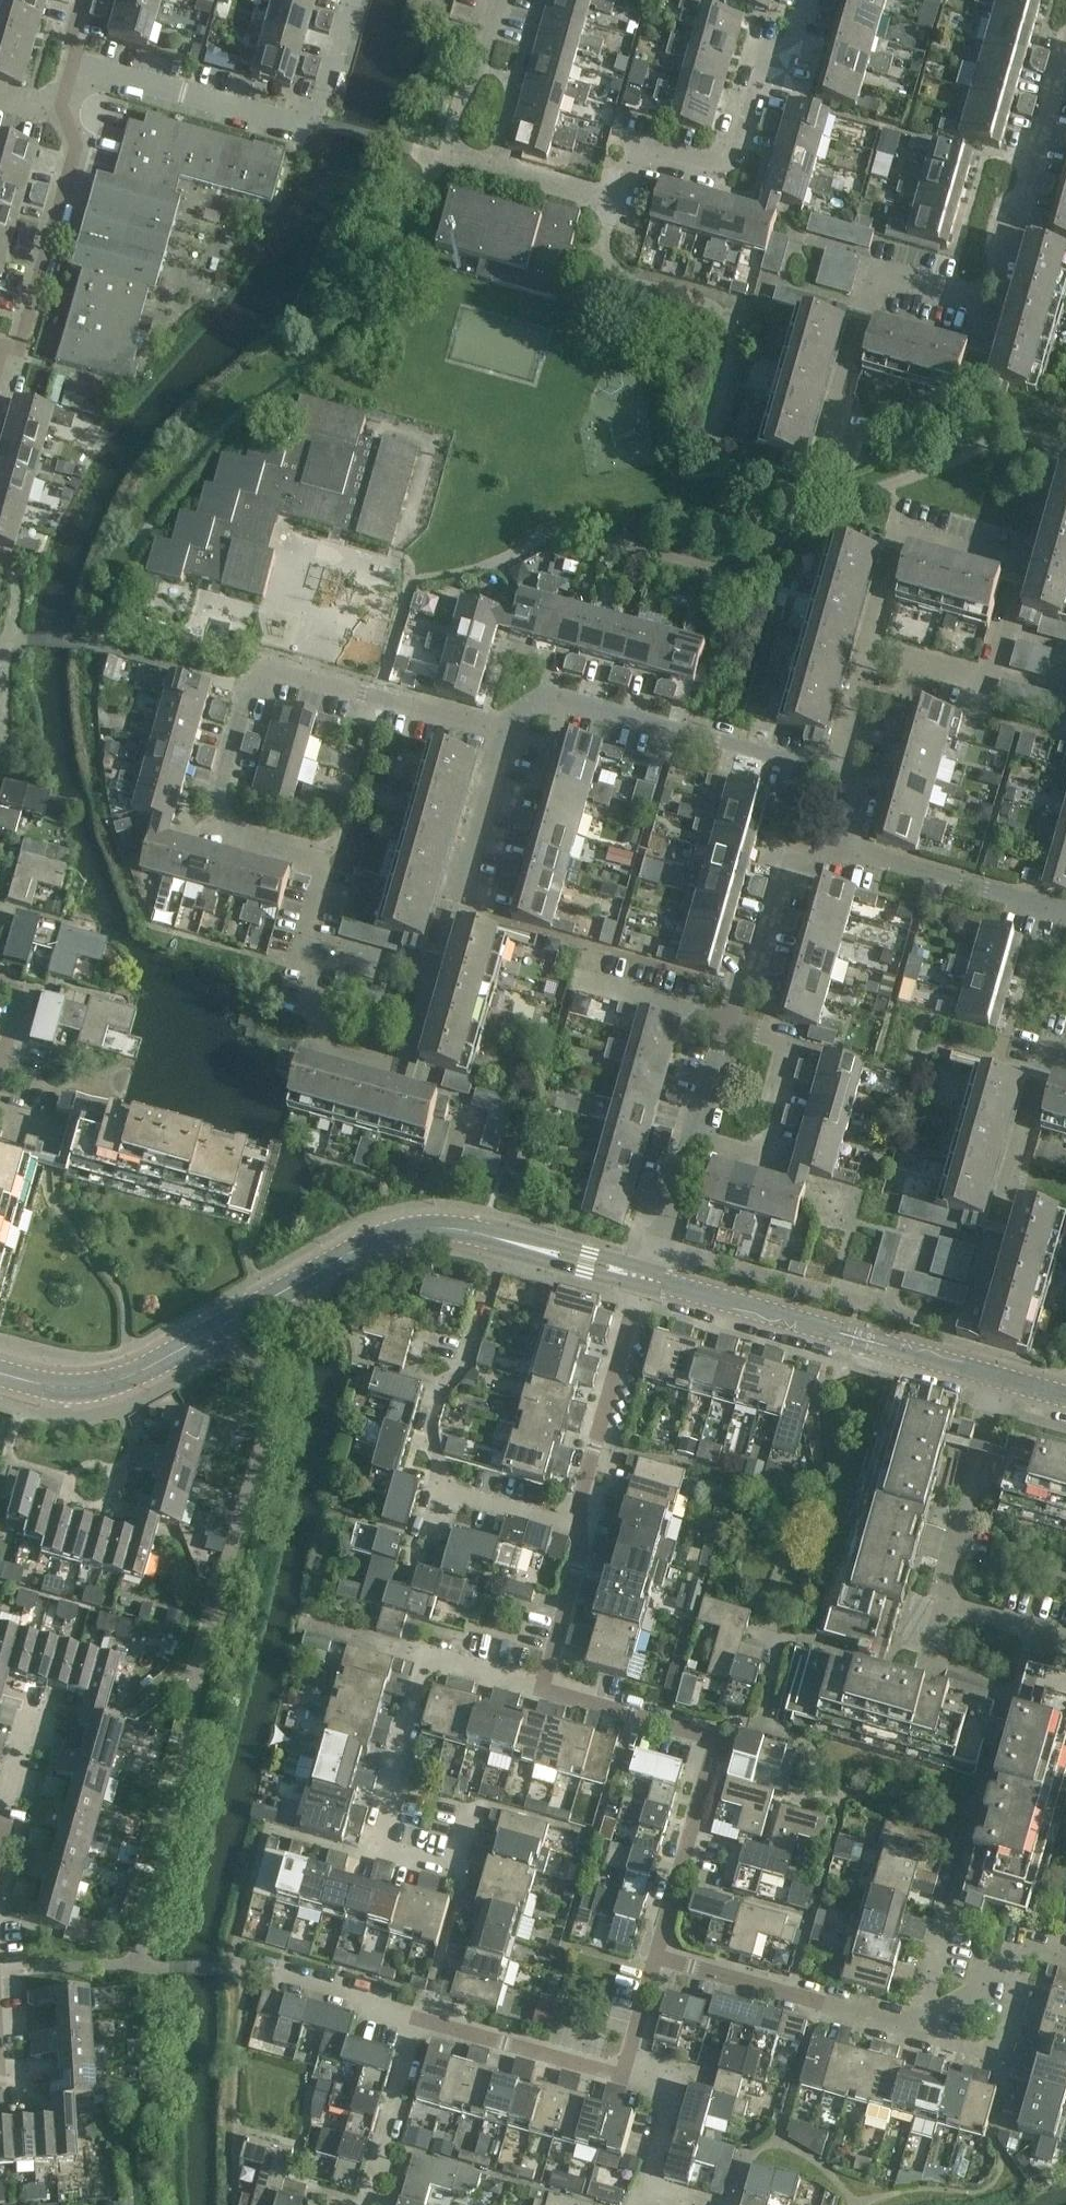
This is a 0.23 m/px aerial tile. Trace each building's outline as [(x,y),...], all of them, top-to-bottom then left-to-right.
[(45,0),(3,0),(1,6),(40,17),(45,0)] [(108,12),(110,6),(107,1),(104,0),(94,0),(92,7),(108,12)] [(113,13),(153,25),(159,2),(153,0),(117,0),(113,13)] [(314,0),(272,0),(270,9),(309,20),(314,0)] [(546,12),(586,23),(590,8),(596,10),(596,12),(611,16),(614,7),(589,0),(550,0),(546,12)] [(729,0),(753,7),(768,12),(772,0),(729,0)] [(886,0),(844,0),(842,6),(881,17),(886,0)] [(1038,13),(992,0),(975,0),(974,5),(990,10),(991,7),(996,8),(992,24),(1031,36),(1038,13)] [(1041,0),(992,0),(1038,13),(1041,0)] [(836,5),(820,1),(817,10),(830,14),(834,11),(836,5)] [(682,2),(679,12),(695,16),(696,13),(701,15),(700,18),(697,30),(736,42),(736,40),(743,18),(704,7),(704,8),(682,2)] [(40,17),(1,6),(0,11),(0,30),(34,40),(40,17)] [(875,40),(881,17),(842,6),(836,29),(875,40)] [(108,12),(92,7),(89,17),(101,20),(106,18),(108,12)] [(303,42),(309,20),(270,9),(263,31),(303,42)] [(546,12),(540,35),(600,52),(603,42),(582,36),(586,23),(546,12)] [(113,13),(107,37),(146,48),(153,25),(113,13)] [(316,22),(331,26),(333,16),(322,13),(317,16),(316,22)] [(331,26),(316,22),(314,28),(317,33),(328,36),(331,26)] [(992,24),(985,47),(1025,58),(1031,36),(992,24)] [(836,29),(829,53),(890,69),(890,68),(900,71),(903,62),(892,60),(893,59),(878,54),(877,57),(870,56),(875,40),(836,29)] [(34,40),(0,30),(0,55),(27,63),(34,40)] [(671,37),(669,47),(730,64),(736,42),(697,30),(693,43),(692,46),(687,45),(688,42),(671,37)] [(296,65),(303,42),(263,31),(257,54),(296,65)] [(540,35),(533,57),(573,69),(577,53),(584,55),(583,57),(598,62),(600,52),(540,35)] [(669,47),(666,56),(682,60),(682,58),(688,60),(687,62),(683,75),(723,87),(730,64),(669,47)] [(985,47),(979,70),(1018,81),(1025,58),(985,47)] [(1031,59),(1046,63),(1049,54),(1037,50),(1033,53),(1031,59)] [(829,53),(822,75),(862,86),(866,73),(867,70),(874,72),(873,75),(887,79),(890,69),(829,53)] [(289,89),(296,65),(257,54),(250,78),(289,89)] [(27,63),(0,55),(0,81),(21,86),(27,63)] [(533,57),(527,81),(588,98),(590,88),(576,83),(574,87),(568,85),(569,82),(573,69),(533,57)] [(303,67),(318,71),(321,62),(309,58),(304,61),(303,67)] [(1046,63),(1031,59),(1029,65),(1032,70),(1044,73),(1046,63)] [(318,71),(303,67),(301,73),(303,77),(316,80),(318,71)] [(979,70),(973,93),(1012,104),(1018,81),(979,70)] [(659,82),(656,92),(717,110),(723,87),(683,75),(680,88),(679,92),(671,90),(672,86),(659,82)] [(816,98),(833,103),(855,110),(856,108),(877,115),(880,105),(865,101),(865,103),(858,102),(862,86),(822,75),(816,98)] [(527,81),(520,104),(560,115),(563,102),(585,108),(588,98),(527,81)] [(656,92),(653,102),(669,106),(670,104),(675,105),(674,108),(671,122),(683,125),(687,126),(710,133),(711,133),(717,110),(656,92)] [(973,93),(966,116),(1005,127),(1012,104),(973,93)] [(1018,105),(1033,109),(1036,99),(1025,96),(1019,99),(1018,105)] [(520,104),(514,126),(575,143),(578,133),(563,129),(561,133),(555,131),(556,127),(560,115),(520,104)] [(829,116),(790,105),(783,128),(822,139),(829,116)] [(1033,109),(1018,105),(1016,110),(1019,115),(1031,119),(1033,109)] [(762,122),(777,126),(779,119),(776,116),(764,112),(762,122)] [(54,363),(57,364),(81,371),(81,370),(114,380),(132,386),(135,375),(134,375),(137,368),(131,366),(136,351),(130,350),(147,291),(153,293),(179,200),(173,198),(179,179),(268,204),(267,205),(270,205),(280,167),(284,153),(253,144),(252,148),(162,122),(163,120),(146,115),(142,127),(127,123),(123,138),(124,138),(112,180),(111,179),(111,180),(96,176),(70,269),(81,272),(58,351),(57,351),(54,363)] [(959,138),(983,145),(999,150),(1005,127),(966,116),(963,127),(962,130),(957,129),(958,126),(942,122),(939,132),(959,137),(959,138)] [(777,126),(762,122),(759,132),(771,136),(775,133),(777,126)] [(507,149),(523,154),(547,161),(551,144),(558,146),(557,149),(572,153),(575,143),(514,126),(507,149)] [(816,162),(822,139),(783,128),(777,151),(816,162)] [(1065,143),(1065,133),(1065,132),(1054,129),(1051,139),(1065,143)] [(883,131),(879,143),(897,148),(900,136),(883,131)] [(1,136),(0,136),(0,162),(30,170),(37,146),(1,136)] [(1051,139),(1049,149),(1060,152),(1065,149),(1065,146),(1065,143),(1051,139)] [(973,156),(935,145),(935,146),(912,140),(909,150),(925,154),(926,151),(931,153),(927,168),(966,180),(973,156)] [(777,151),(770,174),(831,191),(834,182),(819,177),(818,179),(811,178),(816,162),(777,151)] [(30,170),(0,162),(0,186),(24,192),(30,170)] [(960,203),(966,180),(927,168),(922,184),(917,183),(918,180),(901,175),(899,185),(960,203)] [(770,174),(763,198),(780,203),(795,207),(803,209),(807,194),(808,191),(814,193),(814,196),(828,200),(831,192),(831,191),(770,174)] [(1038,184),(1053,188),(1055,182),(1053,178),(1041,175),(1038,184)] [(661,183),(650,222),(667,227),(665,233),(663,232),(658,247),(668,250),(684,189),(661,183)] [(1053,188),(1038,184),(1036,194),(1047,197),(1052,195),(1053,188)] [(30,194),(45,198),(48,188),(36,185),(32,188),(30,194)] [(855,185),(851,197),(861,199),(864,188),(855,185)] [(953,225),(960,203),(899,185),(896,195),(912,200),(913,197),(918,198),(914,214),(953,225)] [(24,192),(0,186),(0,210),(17,215),(24,192)] [(707,196),(684,189),(668,250),(678,253),(682,238),(679,238),(681,231),(696,235),(707,196)] [(1053,213),(1065,216),(1065,192),(1060,190),(1053,213)] [(45,198),(30,194),(29,199),(32,205),(43,208),(45,198)] [(580,213),(575,212),(545,204),(541,220),(451,195),(436,250),(480,262),(476,279),(556,301),(565,271),(572,245),(580,213)] [(730,202),(707,196),(696,235),(713,240),(711,246),(707,245),(703,260),(713,263),(730,202)] [(753,208),(742,247),(766,254),(771,235),(776,216),(777,215),(778,210),(779,206),(780,203),(763,198),(762,202),(761,206),(760,210),(753,208)] [(730,202),(713,263),(723,266),(727,251),(725,251),(727,243),(729,244),(742,247),(753,208),(730,202)] [(17,215),(0,210),(0,235),(11,238),(17,215)] [(850,210),(840,215),(843,220),(846,225),(851,222),(856,220),(850,210)] [(1065,242),(1065,216),(1053,213),(1047,236),(1065,242)] [(906,238),(939,247),(946,249),(953,225),(914,214),(909,229),(904,228),(905,226),(888,221),(885,231),(907,237),(906,238)] [(869,249),(873,235),(874,233),(812,215),(807,231),(869,249)] [(1025,230),(1040,234),(1043,225),(1028,220),(1025,230)] [(17,239),(33,243),(36,234),(24,230),(19,233),(17,239)] [(1036,397),(1042,374),(1045,375),(1052,350),(1049,349),(1054,329),(1057,330),(1064,304),(1061,304),(1065,287),(1065,256),(1046,250),(1050,239),(1028,233),(1025,245),(1045,250),(1042,264),(1023,258),(1013,292),(1032,297),(1007,389),(986,383),(983,394),(1006,400),(1009,389),(1036,397)] [(11,238),(0,235),(0,259),(5,261),(11,238)] [(771,235),(766,254),(761,271),(778,275),(788,239),(771,235)] [(33,243),(17,239),(16,245),(19,251),(30,254),(33,243)] [(859,260),(827,251),(817,286),(849,295),(859,260)] [(5,285),(20,289),(23,279),(11,276),(6,279),(5,285)] [(730,292),(745,297),(748,287),(732,282),(730,292)] [(20,289),(5,285),(3,290),(6,296),(17,299),(20,289)] [(772,304),(794,310),(798,311),(791,333),(789,333),(782,358),(785,359),(779,379),(776,378),(769,402),(772,403),(766,425),(763,424),(756,448),(786,457),(783,468),(797,472),(800,461),(787,457),(827,319),(830,307),(830,304),(777,288),(772,304)] [(1007,313),(1021,317),(1023,310),(1020,307),(1010,303),(1007,313)] [(841,320),(849,322),(863,326),(873,329),(875,323),(876,321),(866,318),(830,307),(827,319),(840,322),(841,320)] [(954,400),(963,368),(949,364),(954,345),(921,336),(915,354),(904,351),(909,332),(875,323),(873,329),(862,370),(885,377),(884,380),(908,387),(909,384),(930,391),(929,393),(954,400)] [(825,355),(837,358),(839,349),(825,345),(823,351),(825,355)] [(995,359),(1009,363),(1011,355),(1008,352),(997,349),(995,359)] [(57,406),(64,380),(54,377),(47,403),(57,406)] [(812,400),(824,403),(826,394),(812,390),(810,396),(812,400)] [(184,577),(224,588),(264,599),(276,557),(268,555),(279,516),(357,537),(357,538),(391,548),(418,450),(384,441),(382,445),(360,439),(366,418),(300,399),(289,440),(257,431),(248,462),(224,456),(215,488),(207,486),(198,518),(182,513),(173,545),(157,541),(148,575),(182,584),(184,577)] [(13,400),(6,424),(45,435),(50,419),(56,421),(56,424),(71,428),(74,418),(52,412),(53,411),(13,400)] [(45,435),(6,424),(0,446),(0,447),(39,458),(45,435)] [(799,445),(811,448),(813,439),(799,435),(797,441),(799,445)] [(39,458),(0,447),(0,472),(33,481),(39,458)] [(33,481),(0,472),(0,496),(26,503),(33,481)] [(1024,627),(1029,628),(1039,631),(1042,619),(1051,621),(1060,624),(1065,625),(1065,493),(1056,490),(1047,522),(1065,528),(1041,619),(1028,615),(1024,627)] [(26,503),(0,496),(0,521),(20,526),(26,503)] [(13,550),(13,549),(35,555),(38,545),(23,541),(22,544),(16,542),(16,539),(20,526),(0,521),(0,546),(13,550)] [(1041,544),(1055,548),(1057,543),(1055,538),(1044,535),(1041,544)] [(858,548),(838,543),(831,541),(825,563),(823,562),(822,563),(853,573),(860,549),(873,553),(876,542),(861,537),(858,548)] [(934,559),(929,574),(935,575),(939,573),(942,561),(934,559)] [(853,573),(822,563),(816,586),(847,595),(853,573)] [(987,629),(996,598),(904,571),(895,601),(918,607),(918,610),(942,617),(943,614),(965,620),(964,623),(987,629)] [(979,572),(974,586),(981,588),(986,586),(989,574),(979,572)] [(870,588),(872,578),(862,575),(857,578),(856,581),(859,585),(870,588)] [(522,594),(515,616),(511,633),(534,640),(551,579),(541,576),(537,591),(540,592),(538,598),(522,594)] [(534,640),(557,646),(568,606),(553,602),(554,596),(557,596),(561,582),(551,579),(534,640)] [(1028,590),(1043,594),(1045,588),(1042,583),(1031,580),(1028,590)] [(812,608),(809,607),(809,608),(841,618),(847,595),(816,586),(818,587),(812,608)] [(415,596),(410,612),(421,615),(426,599),(415,596)] [(463,601),(456,625),(495,636),(497,629),(505,632),(511,633),(515,616),(510,615),(463,601)] [(591,613),(568,606),(557,646),(580,653),(591,613)] [(841,618),(809,608),(803,631),(834,640),(841,618)] [(614,619),(591,613),(580,653),(603,659),(614,619)] [(636,625),(614,619),(603,659),(625,665),(636,625)] [(1046,637),(1051,621),(1042,619),(1039,631),(1038,634),(1046,637)] [(857,633),(860,624),(849,620),(845,623),(844,627),(847,631),(857,633)] [(1055,639),(1060,624),(1051,621),(1046,637),(1055,639)] [(1065,635),(1065,625),(1060,624),(1055,639),(1064,642),(1065,635)] [(489,659),(495,636),(456,625),(451,640),(445,639),(446,636),(430,632),(428,642),(489,659)] [(659,632),(636,625),(625,665),(648,672),(659,632)] [(854,646),(834,640),(803,631),(803,632),(805,632),(799,653),(797,653),(797,654),(847,669),(854,646)] [(682,638),(659,632),(648,672),(670,678),(682,638)] [(179,644),(178,646),(178,649),(179,651),(181,653),(183,655),(185,656),(187,656),(190,656),(192,655),(194,653),(195,651),(196,648),(197,647),(197,646),(197,644),(196,641),(194,639),(192,638),(190,637),(187,637),(185,637),(183,638),(181,640),(179,642),(179,643),(179,644)] [(682,638),(670,678),(694,685),(705,645),(682,638)] [(482,681),(489,659),(428,642),(425,651),(441,656),(442,653),(448,655),(447,657),(443,671),(482,681)] [(1032,656),(1035,647),(1019,643),(1016,652),(1032,656)] [(1048,661),(1050,652),(1035,647),(1032,656),(1048,661)] [(1029,665),(1032,656),(1016,652),(1014,661),(1029,665)] [(826,673),(845,679),(847,669),(797,654),(790,677),(822,686),(826,673)] [(573,674),(578,657),(571,655),(567,659),(564,671),(573,674)] [(1045,670),(1048,661),(1032,656),(1029,665),(1045,670)] [(578,657),(573,674),(583,677),(587,664),(584,659),(578,657)] [(107,658),(101,680),(113,683),(119,662),(107,658)] [(1027,674),(1029,665),(1014,661),(1011,670),(1027,674)] [(1027,674),(1039,678),(1043,679),(1045,670),(1029,665),(1027,674)] [(618,687),(623,670),(617,668),(612,672),(609,684),(618,687)] [(623,670),(618,687),(628,689),(631,677),(629,672),(623,670)] [(476,705),(482,681),(443,671),(439,686),(433,684),(433,682),(418,677),(415,688),(476,705)] [(172,675),(166,699),(205,710),(212,686),(172,675)] [(841,691),(822,686),(790,677),(793,678),(787,699),(784,698),(784,700),(834,715),(841,691)] [(664,700),(668,684),(662,682),(658,685),(654,697),(664,700)] [(1005,701),(1009,686),(1000,683),(996,698),(996,699),(1005,701)] [(668,684),(664,700),(673,702),(677,690),(675,686),(668,684)] [(1014,704),(1018,688),(1009,686),(1005,701),(1014,704)] [(1023,706),(1027,691),(1018,688),(1014,704),(1023,706)] [(1032,708),(1036,693),(1027,691),(1023,706),(1032,708)] [(1040,711),(1045,696),(1036,693),(1032,708),(1034,709),(1040,711)] [(1049,713),(1053,698),(1045,696),(1040,711),(1049,713)] [(1053,698),(1049,713),(1058,716),(1062,701),(1053,698)] [(166,699),(159,721),(199,732),(205,710),(166,699)] [(777,724),(807,732),(804,743),(826,750),(829,737),(808,731),(812,719),(832,725),(834,715),(784,700),(777,724)] [(211,711),(227,716),(230,706),(217,702),(213,705),(211,711)] [(317,715),(278,704),(271,728),(311,739),(314,726),(336,732),(338,722),(317,716),(317,715)] [(948,739),(955,715),(916,704),(909,728),(948,739)] [(227,716),(211,711),(209,717),(211,722),(224,725),(227,716)] [(887,722),(903,726),(905,720),(902,715),(890,712),(887,722)] [(159,721),(153,745),(192,756),(199,732),(159,721)] [(903,726),(887,722),(885,732),(896,735),(902,732),(903,726)] [(305,762),(311,739),(271,728),(265,750),(305,762)] [(363,728),(357,747),(364,749),(369,730),(363,728)] [(942,762),(948,739),(909,728),(903,750),(942,762)] [(244,744),(259,749),(261,743),(259,738),(246,735),(244,744)] [(563,736),(556,759),(596,770),(600,755),(607,757),(606,758),(620,762),(623,753),(602,747),(563,736)] [(259,749),(244,744),(241,754),(253,758),(258,755),(259,749)] [(482,750),(462,744),(459,755),(430,747),(424,769),(421,769),(414,794),(417,795),(411,816),(408,815),(401,839),(404,839),(398,860),(395,859),(388,885),(391,885),(385,906),(382,905),(375,930),(379,931),(388,933),(397,936),(406,939),(403,950),(417,954),(420,943),(425,944),(429,930),(430,930),(432,921),(431,920),(441,885),(442,885),(445,876),(444,876),(454,839),(456,839),(465,807),(463,806),(467,794),(468,794),(478,761),(479,761),(482,750)] [(153,745),(146,767),(186,778),(192,756),(153,745)] [(198,757),(214,761),(216,751),(205,748),(199,751),(198,757)] [(298,785),(305,762),(265,750),(259,773),(298,785)] [(936,783),(942,762),(903,750),(896,774),(935,785),(936,783)] [(106,757),(104,767),(104,771),(113,773),(114,766),(118,767),(120,760),(106,757)] [(214,761),(198,757),(196,763),(198,767),(211,771),(214,761)] [(874,767),(882,769),(890,772),(892,765),(889,761),(877,757),(874,767)] [(556,759),(550,782),(611,799),(614,789),(599,785),(598,788),(591,786),(592,783),(596,770),(556,759)] [(659,782),(663,764),(655,761),(651,780),(659,782)] [(122,774),(119,783),(179,801),(186,778),(146,767),(143,780),(122,774)] [(252,797),(291,808),(292,808),(313,814),(316,804),(301,799),(300,802),(294,800),(298,785),(259,773),(252,797)] [(896,774),(890,796),(929,807),(934,791),(940,793),(939,796),(954,800),(957,789),(936,783),(935,785),(896,774)] [(708,778),(706,787),(722,791),(723,789),(728,791),(727,793),(723,806),(763,818),(770,794),(730,783),(730,784),(715,780),(708,778)] [(550,782),(544,804),(584,816),(587,803),(588,800),(594,802),(593,804),(608,809),(611,799),(550,782)] [(119,783),(116,793),(137,799),(133,813),(156,819),(173,824),(179,801),(119,783)] [(26,792),(2,785),(0,794),(0,835),(13,839),(20,816),(42,822),(49,799),(26,792)] [(890,796),(883,818),(944,835),(947,825),(931,821),(931,824),(925,822),(929,807),(890,796)] [(544,804),(537,828),(577,839),(584,816),(544,804)] [(698,813),(696,823),(757,840),(763,818),(723,806),(720,818),(719,822),(714,821),(714,818),(698,813)] [(516,821),(533,825),(534,818),(531,815),(519,811),(516,821)] [(877,842),(916,853),(920,837),(926,838),(926,841),(941,845),(944,835),(883,818),(877,842)] [(152,833),(141,872),(164,878),(176,839),(169,837),(171,830),(173,824),(156,819),(154,826),(152,833)] [(1057,842),(1065,845),(1065,821),(1063,820),(1057,842)] [(114,825),(117,836),(133,831),(130,821),(114,825)] [(533,825),(516,821),(514,830),(526,834),(531,831),(533,825)] [(696,823),(693,832),(709,836),(709,834),(715,836),(714,838),(710,852),(750,863),(757,840),(696,823)] [(537,828),(531,850),(571,861),(577,839),(537,828)] [(198,846),(176,839),(164,878),(158,899),(155,910),(165,914),(175,881),(187,885),(198,846)] [(24,841),(21,851),(6,902),(30,909),(36,886),(59,892),(65,869),(53,866),(42,862),(46,847),(24,841)] [(1050,866),(1065,870),(1065,845),(1057,842),(1050,866)] [(198,846),(187,885),(201,889),(195,910),(204,912),(221,852),(198,846)] [(42,862),(53,866),(58,851),(46,847),(42,862)] [(531,850),(524,873),(564,884),(571,861),(531,850)] [(221,852),(204,912),(214,915),(220,894),(232,898),(244,859),(221,852)] [(710,852),(704,874),(744,886),(750,863),(710,852)] [(503,867),(519,872),(521,866),(518,861),(506,858),(503,867)] [(249,926),(252,915),(266,865),(244,859),(232,898),(246,902),(240,923),(249,926)] [(266,865),(252,915),(249,926),(259,929),(265,907),(279,911),(290,872),(266,865)] [(1065,895),(1065,870),(1050,866),(1046,881),(1040,879),(1041,877),(1025,872),(1022,882),(1044,888),(1044,889),(1065,895)] [(519,872),(503,867),(500,877),(513,881),(518,878),(519,872)] [(524,873),(518,895),(558,906),(564,884),(524,873)] [(704,874),(697,897),(737,909),(744,886),(704,874)] [(749,887),(765,891),(768,882),(755,878),(751,881),(749,887)] [(817,881),(810,904),(850,915),(854,900),(860,901),(860,903),(875,908),(877,899),(856,893),(856,892),(817,881)] [(765,891),(749,887),(747,893),(749,898),(762,901),(765,891)] [(512,919),(551,930),(551,929),(572,935),(575,925),(560,921),(559,924),(554,923),(558,906),(518,895),(512,919)] [(697,897),(691,920),(731,931),(737,909),(697,897)] [(843,938),(850,915),(810,904),(804,927),(843,938)] [(782,921),(798,925),(799,919),(797,915),(785,911),(782,921)] [(452,950),(454,950),(444,986),(442,985),(439,995),(441,995),(431,1032),(429,1031),(427,1041),(429,1041),(422,1065),(439,1070),(446,1072),(441,1087),(443,1088),(469,1095),(472,1083),(473,1079),(468,1078),(474,1056),(478,1057),(485,1032),(482,1032),(488,1011),(491,1012),(497,987),(495,986),(501,965),(504,965),(510,943),(534,949),(538,936),(485,922),(468,917),(461,915),(457,928),(460,928),(457,941),(455,940),(452,950)] [(1,962),(26,969),(32,947),(53,953),(60,929),(14,916),(1,962)] [(691,920),(684,942),(724,954),(731,931),(691,920)] [(348,939),(353,923),(344,921),(339,937),(348,939)] [(798,925),(782,921),(780,931),(792,934),(796,931),(798,925)] [(1023,938),(984,928),(962,922),(959,932),(975,936),(975,934),(981,935),(977,951),(1016,962),(1023,938)] [(357,942),(362,926),(353,923),(348,939),(357,942)] [(736,933),(752,937),(755,927),(742,923),(738,926),(736,933)] [(366,944),(371,928),(362,926),(357,942),(366,944)] [(837,961),(843,938),(804,927),(797,949),(837,961)] [(375,947),(379,931),(375,930),(371,928),(366,944),(375,947)] [(99,966),(106,944),(106,942),(60,929),(53,953),(46,975),(70,982),(76,959),(99,966)] [(384,950),(388,933),(379,931),(375,947),(384,950)] [(392,952),(397,936),(388,933),(384,950),(392,952)] [(752,937),(736,933),(734,939),(737,943),(749,947),(752,937)] [(406,939),(397,936),(392,952),(401,955),(403,950),(406,939)] [(659,949),(657,959),(678,965),(678,966),(702,973),(717,977),(724,954),(684,942),(681,955),(680,958),(674,957),(675,954),(659,949)] [(830,983),(837,961),(797,949),(791,972),(830,983)] [(884,951),(881,963),(890,966),(893,954),(884,951)] [(1010,985),(1016,962),(977,951),(973,967),(967,965),(967,963),(952,958),(949,968),(1010,985)] [(770,966),(785,971),(787,964),(785,960),(773,956),(770,966)] [(785,971),(770,966),(767,976),(779,979),(783,977),(785,971)] [(1003,1008),(1010,985),(949,968),(946,977),(962,982),(962,979),(969,981),(964,996),(1003,1008)] [(824,1006),(830,983),(791,972),(785,995),(824,1006)] [(333,991),(342,993),(345,982),(346,977),(338,975),(333,991)] [(353,989),(354,989),(355,985),(346,982),(345,982),(342,993),(340,998),(350,1001),(353,989)] [(391,990),(382,988),(381,992),(378,1003),(386,1006),(391,990)] [(357,1007),(362,991),(354,989),(353,989),(350,1001),(348,1005),(357,1007)] [(57,1002),(71,1006),(74,995),(60,990),(57,1002)] [(376,1009),(378,1003),(381,992),(372,990),(371,994),(367,1006),(376,1009)] [(371,994),(362,991),(357,1007),(366,1010),(367,1006),(371,994)] [(132,1011),(74,995),(71,1006),(86,1010),(80,1034),(78,1034),(75,1045),(99,1052),(106,1030),(128,1036),(135,1012),(132,1011)] [(785,995),(778,1019),(818,1030),(818,1029),(839,1035),(842,1025),(826,1021),(826,1023),(820,1021),(824,1006),(785,995)] [(958,1020),(997,1031),(1003,1008),(964,996),(960,1013),(954,1011),(955,1008),(939,1004),(936,1013),(958,1019),(958,1020)] [(41,998),(28,1044),(51,1051),(58,1028),(78,1034),(80,1034),(86,1010),(71,1006),(57,1002),(41,998)] [(680,1022),(641,1010),(640,1011),(619,1005),(616,1015),(632,1020),(633,1017),(638,1018),(634,1034),(673,1045),(680,1022)] [(667,1068),(673,1045),(634,1034),(630,1047),(630,1050),(625,1048),(626,1046),(609,1041),(606,1051),(667,1068)] [(661,1091),(667,1068),(606,1051),(603,1061),(620,1065),(621,1062),(625,1064),(621,1080),(661,1091)] [(967,1216),(1006,1079),(1019,1083),(1022,1071),(1003,1066),(952,1052),(949,1063),(976,1071),(970,1093),(968,1092),(961,1116),(964,1117),(957,1140),(955,1139),(948,1162),(950,1163),(945,1184),(942,1183),(935,1207),(938,1208),(947,1211),(955,1213),(965,1216),(962,1228),(970,1230),(977,1232),(980,1220),(967,1216)] [(371,1081),(371,1082),(334,1072),(334,1071),(302,1062),(294,1059),(295,1058),(289,1056),(288,1056),(283,1054),(277,1076),(289,1080),(296,1082),(288,1110),(290,1110),(310,1115),(309,1118),(334,1125),(335,1122),(355,1128),(355,1131),(380,1138),(380,1135),(401,1141),(401,1144),(425,1151),(424,1156),(438,1160),(448,1125),(445,1124),(446,1122),(448,1115),(449,1109),(438,1106),(439,1102),(425,1098),(426,1097),(416,1094),(416,1095),(381,1085),(381,1084),(371,1081)] [(864,1065),(825,1054),(818,1077),(858,1088),(864,1065)] [(797,1071),(812,1076),(814,1069),(812,1065),(800,1062),(797,1071)] [(812,1076),(797,1071),(794,1081),(806,1084),(811,1082),(812,1076)] [(851,1112),(858,1088),(818,1077),(812,1100),(851,1112)] [(654,1114),(661,1091),(621,1080),(615,1103),(654,1114)] [(497,1153),(502,1137),(512,1102),(475,1092),(474,1097),(472,1103),(471,1108),(485,1112),(491,1113),(481,1149),(497,1153)] [(682,1096),(667,1092),(666,1092),(664,1099),(667,1103),(679,1106),(682,1096)] [(58,1100),(54,1113),(70,1118),(53,1175),(63,1177),(64,1178),(65,1177),(247,1228),(249,1221),(267,1158),(82,1106),(64,1101),(58,1100)] [(845,1134),(851,1112),(812,1100),(805,1123),(845,1134)] [(1041,1130),(1064,1137),(1063,1139),(1065,1140),(1065,1106),(1049,1101),(1041,1130)] [(648,1137),(654,1114),(615,1103),(608,1125),(648,1137)] [(1015,1119),(1018,1109),(1003,1105),(1002,1111),(1004,1116),(1015,1119)] [(784,1117),(799,1121),(801,1116),(799,1110),(787,1107),(784,1117)] [(799,1121),(784,1117),(781,1127),(793,1130),(798,1127),(799,1121)] [(839,1157),(845,1134),(805,1123),(799,1145),(839,1157)] [(642,1159),(648,1137),(608,1125),(602,1148),(642,1159)] [(654,1138),(669,1142),(672,1133),(660,1129),(655,1132),(654,1138)] [(669,1142),(654,1138),(652,1144),(655,1149),(667,1152),(669,1142)] [(534,1146),(513,1140),(504,1172),(524,1178),(534,1146)] [(792,1169),(809,1174),(832,1180),(832,1179),(853,1185),(856,1175),(842,1172),(841,1175),(834,1173),(839,1157),(799,1145),(792,1169)] [(635,1181),(642,1159),(602,1148),(596,1170),(635,1181)] [(1002,1163),(1005,1154),(990,1150),(989,1156),(991,1160),(1002,1163)] [(464,1151),(460,1166),(469,1169),(473,1153),(464,1151)] [(482,1156),(473,1153),(469,1169),(478,1171),(482,1156)] [(942,1165),(906,1154),(901,1172),(911,1175),(914,1165),(929,1169),(927,1175),(938,1178),(942,1165)] [(44,1169),(0,1156),(0,1323),(44,1169)] [(482,1156),(478,1171),(487,1174),(491,1158),(482,1156)] [(487,1174),(496,1176),(500,1161),(491,1158),(487,1174)] [(713,1162),(712,1164),(711,1166),(696,1223),(706,1225),(710,1210),(708,1210),(710,1203),(725,1208),(737,1168),(713,1162)] [(760,1175),(737,1168),(725,1208),(741,1212),(739,1218),(736,1217),(732,1233),(742,1236),(760,1175)] [(794,1227),(805,1187),(809,1174),(792,1169),(789,1183),(782,1181),(771,1221),(794,1227)] [(629,1204),(635,1181),(596,1170),(589,1193),(629,1204)] [(641,1183),(656,1187),(659,1178),(647,1174),(643,1177),(641,1183)] [(782,1181),(760,1175),(742,1236),(752,1238),(757,1223),(754,1222),(756,1217),(771,1221),(782,1181)] [(656,1187),(641,1183),(639,1189),(641,1194),(654,1197),(656,1187)] [(583,1217),(622,1228),(629,1204),(589,1193),(586,1206),(585,1209),(580,1208),(581,1205),(564,1200),(561,1210),(583,1216),(583,1217)] [(989,1209),(992,1200),(977,1195),(976,1201),(978,1206),(989,1209)] [(907,1217),(911,1201),(902,1198),(898,1214),(899,1215),(907,1217)] [(916,1219),(920,1203),(911,1201),(907,1217),(916,1219)] [(924,1222),(929,1206),(920,1203),(916,1219),(924,1222)] [(933,1224),(938,1208),(935,1207),(929,1206),(924,1222),(933,1224)] [(942,1227),(947,1211),(938,1208),(933,1224),(942,1227)] [(1038,1209),(1009,1315),(990,1310),(984,1330),(960,1324),(957,1336),(1028,1356),(1035,1333),(1037,1334),(1044,1311),(1041,1310),(1047,1288),(1050,1289),(1057,1265),(1054,1264),(1060,1244),(1062,1244),(1065,1232),(1065,1217),(1038,1209)] [(951,1229),(955,1213),(947,1211),(942,1227),(951,1229)] [(965,1216),(955,1213),(951,1229),(961,1232),(962,1228),(965,1216)] [(1026,1221),(1016,1218),(1013,1228),(1026,1232),(1028,1225),(1026,1221)] [(897,1247),(899,1237),(884,1233),(884,1234),(881,1242),(897,1247)] [(955,1253),(957,1244),(941,1240),(939,1249),(955,1253)] [(894,1255),(897,1247),(881,1242),(879,1251),(894,1255)] [(970,1258),(973,1248),(957,1244),(955,1253),(970,1258)] [(952,1262),(955,1253),(939,1249),(937,1258),(952,1262)] [(892,1264),(894,1255),(879,1251),(876,1260),(892,1264)] [(968,1266),(970,1258),(955,1253),(952,1262),(968,1266)] [(950,1271),(952,1262),(937,1258),(934,1267),(950,1271)] [(889,1273),(892,1264),(876,1260),(874,1268),(874,1269),(889,1273)] [(842,1279),(867,1286),(872,1269),(847,1262),(842,1279)] [(966,1275),(968,1266),(952,1262),(950,1271),(966,1275)] [(804,1278),(806,1269),(791,1264),(789,1273),(804,1278)] [(1014,1267),(1003,1264),(1002,1264),(1000,1274),(1014,1278),(1016,1271),(1014,1267)] [(948,1280),(950,1271),(934,1267),(932,1275),(948,1280)] [(887,1281),(889,1273),(874,1269),(872,1277),(887,1281)] [(963,1284),(966,1275),(950,1271),(948,1280),(963,1284)] [(910,1293),(914,1277),(905,1275),(901,1291),(902,1291),(910,1293)] [(461,1337),(464,1326),(474,1290),(428,1277),(421,1301),(443,1308),(437,1330),(461,1337)] [(885,1290),(887,1281),(872,1277),(869,1286),(885,1290)] [(919,1296),(923,1280),(914,1277),(910,1293),(919,1296)] [(928,1298),(932,1282),(923,1280),(919,1296),(928,1298)] [(936,1301),(941,1285),(932,1282),(928,1298),(936,1301)] [(945,1303),(950,1287),(941,1285),(936,1301),(945,1303)] [(954,1305),(958,1289),(950,1287),(945,1303),(954,1305)] [(613,1316),(598,1312),(601,1301),(554,1288),(547,1312),(609,1330),(613,1316)] [(963,1308),(968,1292),(958,1289),(954,1305),(956,1306),(963,1308)] [(379,1363),(403,1370),(416,1323),(369,1310),(367,1320),(355,1316),(351,1331),(385,1341),(379,1363)] [(606,1343),(609,1330),(547,1312),(541,1335),(587,1348),(590,1338),(606,1343)] [(656,1334),(643,1381),(666,1388),(683,1326),(674,1324),(670,1338),(656,1334)] [(666,1388),(689,1394),(702,1347),(689,1344),(693,1329),(683,1326),(666,1388)] [(541,1335),(534,1358),(596,1375),(600,1361),(584,1357),(587,1348),(541,1335)] [(689,1394),(712,1401),(729,1339),(719,1336),(713,1356),(701,1353),(702,1348),(702,1347),(689,1394)] [(712,1401),(734,1407),(747,1360),(746,1360),(745,1365),(733,1362),(739,1342),(729,1339),(712,1401)] [(734,1407),(757,1413),(774,1352),(765,1349),(761,1364),(747,1360),(734,1407)] [(757,1413),(780,1420),(793,1373),(780,1370),(784,1355),(774,1352),(757,1413)] [(534,1358),(528,1380),(574,1393),(577,1383),(593,1388),(596,1375),(534,1358)] [(793,1373),(780,1420),(803,1427),(820,1370),(808,1367),(806,1377),(793,1373)] [(423,1387),(376,1374),(370,1398),(392,1404),(387,1425),(386,1426),(410,1432),(410,1431),(423,1387)] [(528,1380),(522,1403),(584,1420),(587,1407),(571,1403),(574,1393),(528,1380)] [(888,1382),(816,1634),(817,1634),(861,1646),(872,1650),(873,1650),(887,1654),(893,1631),(897,1617),(945,1447),(948,1438),(958,1402),(890,1383),(888,1382)] [(522,1403),(515,1426),(562,1439),(564,1429),(580,1434),(584,1420),(522,1403)] [(169,1441),(200,1450),(207,1425),(166,1414),(163,1424),(173,1427),(169,1441)] [(397,1478),(410,1432),(386,1426),(387,1425),(363,1419),(357,1443),(380,1449),(374,1472),(397,1478)] [(234,1426),(218,1422),(217,1428),(219,1432),(232,1436),(234,1426)] [(515,1426),(509,1449),(571,1466),(575,1453),(559,1449),(562,1439),(515,1426)] [(193,1476),(200,1450),(169,1441),(165,1455),(140,1448),(136,1460),(193,1476)] [(997,1513),(1065,1532),(1065,1456),(1018,1443),(1015,1452),(1011,1465),(1011,1466),(997,1513)] [(567,1479),(571,1466),(509,1449),(502,1472),(549,1485),(552,1475),(567,1479)] [(632,1483),(678,1496),(685,1472),(629,1456),(626,1467),(635,1470),(632,1483)] [(186,1501),(193,1476),(136,1460),(133,1470),(159,1478),(154,1492),(186,1501)] [(407,1530),(420,1484),(397,1478),(374,1472),(367,1494),(390,1500),(383,1523),(407,1530)] [(26,1529),(35,1497),(38,1486),(16,1480),(4,1522),(25,1528),(26,1529)] [(632,1483),(625,1506),(672,1519),(678,1496),(632,1483)] [(186,1501),(154,1492),(150,1506),(141,1504),(138,1516),(157,1521),(178,1527),(186,1501)] [(52,1512),(55,1502),(35,1497),(26,1529),(25,1528),(22,1538),(41,1544),(43,1544),(52,1511),(52,1512)] [(625,1506),(619,1528),(666,1542),(672,1519),(625,1506)] [(720,1524),(724,1509),(715,1507),(711,1521),(720,1524)] [(72,1517),(52,1512),(52,1511),(43,1544),(41,1544),(39,1554),(60,1560),(72,1517)] [(138,1516),(135,1525),(132,1534),(152,1540),(155,1531),(157,1521),(138,1516)] [(60,1560),(81,1566),(93,1523),(72,1517),(60,1560)] [(553,1534),(506,1521),(500,1542),(501,1543),(495,1567),(517,1573),(524,1550),(546,1557),(553,1534)] [(81,1566),(101,1571),(113,1528),(93,1523),(81,1566)] [(101,1571),(120,1577),(132,1534),(113,1528),(101,1571)] [(404,1541),(357,1528),(351,1551),(373,1557),(367,1580),(391,1586),(404,1541)] [(615,1541),(613,1551),(669,1567),(670,1568),(677,1545),(666,1542),(619,1528),(618,1530),(625,1531),(621,1543),(615,1541)] [(466,1582),(472,1561),(495,1567),(501,1543),(500,1542),(454,1530),(442,1575),(442,1576),(466,1582)] [(132,1534),(120,1577),(141,1583),(153,1540),(152,1540),(132,1534)] [(703,1552),(711,1554),(715,1539),(707,1537),(703,1552)] [(669,1567),(613,1551),(610,1561),(616,1562),(613,1574),(607,1572),(607,1574),(653,1587),(662,1590),(669,1567)] [(711,1554),(703,1552),(698,1567),(707,1569),(711,1554)] [(10,1583),(14,1568),(8,1566),(4,1569),(0,1580),(10,1583)] [(10,1583),(19,1586),(23,1574),(20,1569),(14,1568),(10,1583)] [(413,1592),(407,1616),(430,1623),(436,1599),(471,1609),(475,1594),(464,1591),(466,1582),(442,1576),(442,1575),(420,1569),(413,1592)] [(607,1574),(600,1597),(646,1609),(653,1587),(607,1574)] [(50,1595),(55,1579),(49,1577),(43,1580),(40,1592),(50,1595)] [(55,1579),(50,1595),(58,1597),(62,1583),(61,1581),(55,1579)] [(400,1639),(407,1616),(413,1592),(391,1586),(367,1580),(365,1588),(353,1585),(349,1600),(383,1609),(378,1633),(400,1639)] [(338,1597),(349,1600),(353,1585),(342,1582),(338,1597)] [(690,1597),(698,1600),(702,1585),(694,1583),(690,1597)] [(91,1606),(95,1591),(88,1589),(84,1591),(81,1603),(91,1606)] [(95,1591),(91,1606),(100,1609),(104,1595),(102,1593),(95,1591)] [(24,1611),(28,1595),(18,1592),(14,1604),(17,1609),(24,1611)] [(28,1595),(24,1611),(30,1613),(33,1611),(37,1597),(28,1595)] [(600,1597),(594,1619),(640,1632),(646,1609),(600,1597)] [(698,1600),(690,1597),(686,1612),(694,1614),(698,1600)] [(742,1645),(742,1644),(751,1613),(705,1600),(698,1625),(720,1631),(714,1653),(749,1663),(753,1648),(742,1645)] [(63,1622),(67,1606),(58,1604),(54,1615),(58,1621),(63,1622)] [(138,1620),(147,1623),(152,1607),(143,1605),(138,1620)] [(67,1606),(63,1622),(70,1624),(73,1623),(77,1609),(67,1606)] [(168,1610),(164,1625),(181,1631),(186,1616),(168,1610)] [(104,1634),(109,1618),(98,1615),(95,1626),(99,1632),(104,1634)] [(109,1618),(104,1634),(110,1636),(113,1634),(117,1620),(109,1618)] [(633,1655),(640,1632),(594,1619),(594,1620),(599,1622),(596,1634),(590,1632),(587,1642),(633,1655)] [(18,1632),(0,1627),(0,1673),(2,1673),(6,1674),(18,1632)] [(677,1643),(685,1645),(690,1630),(681,1628),(677,1643)] [(37,1638),(18,1632),(6,1674),(26,1680),(37,1638)] [(332,1641),(307,1634),(303,1646),(329,1653),(332,1641)] [(26,1680),(46,1686),(57,1643),(37,1638),(26,1680)] [(633,1655),(587,1642),(584,1652),(589,1653),(586,1667),(627,1678),(633,1655)] [(46,1686),(57,1689),(65,1691),(77,1649),(57,1643),(46,1686)] [(685,1645),(677,1643),(673,1658),(681,1660),(685,1645)] [(349,1648),(342,1671),(388,1684),(391,1672),(402,1675),(405,1663),(349,1648)] [(765,1651),(753,1648),(749,1663),(714,1653),(707,1676),(730,1683),(724,1705),(748,1712),(765,1651)] [(65,1691),(86,1697),(98,1655),(77,1649),(65,1691)] [(777,1716),(776,1720),(784,1723),(974,1776),(975,1777),(984,1745),(988,1729),(990,1720),(994,1706),(971,1700),(958,1696),(942,1691),(920,1685),(909,1682),(882,1674),(872,1672),(796,1650),(778,1713),(777,1716)] [(98,1655),(86,1697),(107,1704),(119,1661),(98,1655)] [(964,1896),(969,1897),(969,1898),(985,1902),(1034,1916),(1065,1803),(1065,1676),(1050,1672),(1029,1666),(1012,1726),(1009,1734),(977,1849),(974,1859),(970,1873),(970,1874),(969,1876),(964,1896)] [(342,1671),(336,1694),(381,1707),(388,1684),(342,1671)] [(672,1691),(677,1677),(668,1674),(664,1689),(672,1691)] [(462,1680),(449,1677),(445,1691),(435,1688),(421,1735),(445,1742),(462,1680)] [(445,1742),(468,1748),(480,1701),(471,1699),(475,1684),(462,1680),(445,1742)] [(389,1695),(404,1699),(407,1688),(392,1684),(389,1695)] [(507,1693),(494,1690),(490,1704),(480,1701),(468,1748),(490,1755),(507,1693)] [(521,1697),(507,1693),(490,1755),(513,1761),(526,1714),(517,1712),(521,1697)] [(390,1734),(394,1721),(379,1716),(381,1707),(336,1694),(329,1717),(390,1734)] [(107,1704),(90,1699),(87,1709),(84,1718),(102,1722),(104,1714),(107,1704)] [(513,1761),(536,1767),(553,1706),(540,1702),(535,1717),(526,1714),(513,1761)] [(566,1710),(553,1706),(536,1767),(558,1774),(571,1727),(562,1725),(566,1710)] [(82,1746),(123,1758),(123,1757),(115,1755),(123,1729),(102,1722),(84,1718),(81,1717),(78,1729),(87,1731),(82,1746)] [(387,1747),(390,1735),(390,1734),(329,1717),(323,1740),(368,1753),(371,1743),(387,1747)] [(149,1729),(133,1725),(131,1731),(135,1735),(146,1739),(149,1729)] [(558,1774),(581,1780),(594,1734),(571,1727),(558,1774)] [(594,1734),(581,1780),(605,1787),(620,1732),(610,1729),(607,1737),(594,1734)] [(787,1747),(742,1734),(728,1780),(751,1787),(752,1785),(758,1764),(781,1770),(787,1747)] [(378,1779),(381,1766),(366,1761),(368,1753),(323,1740),(316,1762),(378,1779)] [(54,1753),(51,1764),(108,1780),(108,1779),(117,1781),(118,1776),(121,1774),(123,1765),(122,1762),(123,1758),(82,1746),(78,1760),(54,1753)] [(636,1755),(626,1752),(622,1763),(631,1766),(633,1766),(636,1755)] [(683,1767),(637,1753),(630,1778),(652,1784),(646,1805),(646,1806),(670,1813),(683,1767)] [(310,1785),(356,1798),(359,1789),(374,1793),(378,1779),(316,1762),(303,1759),(297,1781),(310,1785)] [(51,1764),(48,1773),(48,1775),(73,1782),(69,1796),(101,1805),(108,1780),(51,1764)] [(804,1777),(799,1775),(793,1773),(789,1788),(800,1791),(804,1777)] [(141,1776),(138,1788),(156,1793),(159,1782),(141,1776)] [(774,1792),(752,1785),(751,1787),(728,1780),(722,1804),(744,1810),(738,1831),(761,1838),(774,1792)] [(459,1782),(457,1790),(456,1790),(453,1799),(458,1801),(461,1793),(464,1794),(467,1785),(459,1782)] [(364,1825),(368,1811),(353,1807),(356,1798),(310,1785),(303,1808),(364,1825)] [(443,1786),(440,1795),(453,1799),(456,1790),(443,1786)] [(39,1804),(36,1816),(93,1832),(101,1805),(69,1796),(64,1812),(39,1804)] [(657,1858),(670,1813),(646,1806),(646,1805),(624,1799),(624,1800),(611,1796),(605,1819),(617,1823),(640,1829),(634,1851),(633,1852),(657,1858)] [(782,1807),(769,1852),(793,1859),(799,1836),(821,1843),(828,1820),(782,1807)] [(303,1808),(296,1831),(343,1844),(346,1833),(361,1838),(364,1825),(303,1808)] [(549,1826),(516,1817),(493,1810),(490,1821),(499,1823),(496,1836),(543,1850),(549,1826)] [(568,1824),(571,1815),(556,1810),(554,1819),(568,1824)] [(36,1816),(33,1825),(33,1827),(59,1834),(55,1848),(86,1857),(93,1832),(36,1816)] [(943,1839),(887,1823),(880,1847),(927,1860),(931,1847),(941,1849),(943,1839)] [(492,1850),(489,1859),(536,1872),(545,1875),(551,1852),(543,1850),(496,1836),(495,1837),(501,1839),(497,1851),(492,1850)] [(851,1863),(856,1841),(838,1838),(834,1859),(851,1863)] [(277,1903),(294,1841),(293,1841),(289,1856),(277,1853),(280,1842),(270,1840),(254,1896),(277,1903)] [(304,1844),(294,1841),(277,1903),(300,1909),(312,1867),(299,1864),(304,1844)] [(645,1904),(657,1858),(633,1852),(634,1851),(611,1844),(605,1868),(627,1874),(621,1896),(620,1897),(645,1904)] [(790,1867),(793,1859),(769,1852),(746,1845),(733,1892),(757,1898),(763,1875),(786,1881),(790,1867)] [(880,1847),(874,1870),(936,1887),(938,1878),(918,1872),(922,1860),(927,1861),(927,1860),(880,1847)] [(25,1855),(22,1865),(79,1882),(86,1857),(55,1848),(51,1862),(25,1855)] [(300,1909),(322,1915),(339,1854),(329,1851),(324,1871),(312,1867),(300,1909)] [(344,1876),(349,1857),(339,1854),(322,1915),(345,1922),(357,1880),(344,1876)] [(489,1859),(483,1882),(530,1895),(536,1872),(489,1859)] [(22,1865),(19,1875),(19,1877),(44,1884),(40,1898),(71,1908),(79,1882),(22,1865)] [(569,1882),(577,1884),(581,1870),(573,1867),(569,1882)] [(790,1867),(786,1881),(798,1885),(802,1870),(790,1867)] [(874,1870),(867,1892),(910,1904),(913,1891),(933,1897),(936,1887),(874,1870)] [(368,1928),(381,1882),(371,1879),(370,1883),(357,1880),(345,1922),(347,1922),(344,1933),(363,1938),(366,1928),(368,1928)] [(823,1896),(832,1898),(836,1883),(827,1881),(823,1896)] [(368,1928),(391,1935),(404,1888),(403,1888),(402,1892),(389,1889),(391,1885),(381,1882),(368,1928)] [(524,1918),(530,1895),(483,1882),(479,1895),(465,1891),(462,1900),(524,1918)] [(577,1884),(569,1882),(565,1896),(573,1899),(577,1884)] [(797,1887),(794,1901),(807,1905),(811,1891),(797,1887)] [(391,1935),(414,1941),(427,1895),(404,1888),(391,1935)] [(632,1950),(645,1904),(620,1897),(621,1896),(598,1889),(596,1899),(585,1896),(580,1910),(614,1920),(608,1943),(632,1950)] [(867,1892),(861,1916),(908,1929),(910,1919),(906,1917),(910,1904),(867,1892)] [(742,1906),(732,1903),(708,1896),(696,1893),(689,1917),(712,1923),(706,1945),(730,1952),(742,1906)] [(437,1947),(450,1901),(427,1895),(414,1941),(437,1947)] [(71,1908),(40,1898),(36,1912),(11,1905),(7,1916),(64,1933),(71,1908)] [(517,1940),(524,1918),(462,1900),(459,1911),(478,1916),(475,1928),(517,1940)] [(797,1930),(790,1929),(785,1927),(788,1918),(742,1906),(730,1952),(753,1958),(759,1936),(792,1946),(797,1930)] [(814,1927),(823,1929),(827,1914),(818,1911),(814,1927)] [(861,1916),(855,1938),(901,1951),(902,1949),(897,1948),(900,1937),(905,1938),(908,1929),(861,1916)] [(823,1929),(814,1927),(810,1941),(819,1943),(823,1929)] [(511,1963),(517,1940),(475,1928),(471,1942),(452,1936),(449,1946),(511,1963)] [(895,1974),(901,1951),(855,1938),(848,1960),(895,1974)] [(292,1940),(289,1951),(297,1953),(300,1942),(292,1940)] [(504,1986),(511,1963),(449,1946),(446,1956),(466,1962),(463,1972),(457,1971),(457,1972),(504,1986)] [(334,1964),(349,1968),(351,1959),(336,1955),(334,1964)] [(805,1958),(801,1973),(810,1975),(814,1961),(805,1958)] [(895,1974),(848,1960),(842,1984),(888,1997),(895,1974)] [(380,1977),(382,1968),(366,1964),(364,1972),(380,1977)] [(1065,1998),(1065,1972),(1048,1967),(1045,1978),(1056,1981),(1052,1994),(1065,1998)] [(382,1968),(380,1977),(394,1981),(397,1972),(382,1968)] [(504,1986),(457,1972),(453,1986),(443,1983),(440,1994),(498,2010),(504,1986)] [(552,1986),(565,1989),(567,1978),(554,1976),(552,1986)] [(412,1986),(426,1989),(428,1981),(414,1977),(412,1986)] [(55,2020),(57,2020),(87,2018),(85,1992),(28,1996),(28,2009),(54,2007),(55,2020)] [(257,2016),(279,2022),(272,2044),(297,2051),(303,2028),(310,2005),(264,1992),(257,2016)] [(1052,1994),(1046,2016),(1065,2022),(1065,1998),(1052,1994)] [(714,2009),(713,2009),(668,1996),(655,2042),(679,2049),(685,2027),(708,2033),(711,2022),(710,2022),(714,2009)] [(762,2010),(727,2000),(716,1997),(713,2009),(714,2009),(710,2022),(711,2022),(732,2028),(725,2050),(749,2056),(762,2010)] [(349,2039),(355,2018),(310,2005),(303,2028),(325,2035),(318,2057),(342,2063),(349,2039)] [(808,2023),(762,2010),(749,2056),(772,2063),(779,2041),(801,2047),(808,2023)] [(1046,2016),(1040,2039),(1065,2046),(1065,2022),(1046,2016)] [(30,2036),(31,2047),(89,2044),(87,2018),(57,2020),(55,2020),(56,2035),(30,2036)] [(823,2094),(837,2047),(824,2044),(826,2034),(816,2031),(800,2087),(823,2094)] [(395,2053),(370,2046),(349,2040),(349,2039),(342,2063),(364,2070),(357,2092),(381,2099),(395,2053)] [(1040,2039),(1039,2040),(1045,2042),(1041,2054),(1036,2052),(1033,2061),(1065,2071),(1065,2046),(1040,2039)] [(846,2100),(869,2107),(886,2045),(873,2041),(868,2056),(860,2054),(846,2100)] [(31,2047),(32,2059),(32,2060),(57,2058),(58,2071),(90,2069),(89,2044),(31,2047)] [(895,2064),(899,2049),(886,2045),(869,2107),(865,2121),(887,2128),(892,2113),(905,2067),(895,2064)] [(440,2109),(454,2062),(440,2058),(443,2049),(433,2046),(417,2103),(440,2109)] [(860,2054),(837,2047),(823,2094),(846,2100),(860,2054)] [(725,2050),(713,2095),(713,2096),(736,2102),(737,2101),(743,2080),(766,2086),(772,2063),(749,2056),(725,2050)] [(892,2113),(914,2120),(932,2058),(918,2054),(914,2069),(912,2069),(905,2067),(892,2113)] [(940,2077),(945,2062),(932,2058),(914,2120),(911,2132),(934,2139),(937,2126),(950,2080),(940,2077)] [(1033,2061),(1030,2072),(1036,2073),(1032,2086),(1065,2096),(1065,2071),(1033,2061)] [(476,2068),(454,2062),(440,2109),(463,2116),(476,2068)] [(937,2126),(960,2132),(977,2071),(964,2067),(960,2083),(950,2080),(937,2126)] [(499,2075),(476,2068),(463,2116),(486,2122),(499,2075)] [(48,2088),(49,2099),(50,2099),(72,2098),(92,2097),(90,2069),(58,2071),(59,2088),(48,2088)] [(990,2075),(977,2071),(960,2132),(983,2139),(996,2093),(986,2090),(990,2075)] [(486,2122),(508,2128),(521,2081),(511,2078),(510,2083),(499,2080),(500,2075),(499,2075),(486,2122)] [(508,2128),(531,2135),(544,2088),(543,2088),(541,2092),(530,2089),(531,2084),(521,2081),(508,2128)] [(369,2143),(381,2099),(357,2092),(335,2086),(328,2109),(351,2115),(345,2136),(369,2143)] [(1032,2086),(1028,2099),(1008,2094),(1006,2103),(1065,2120),(1065,2096),(1032,2086)] [(531,2135),(553,2141),(567,2094),(544,2088),(531,2135)] [(713,2095),(691,2089),(678,2134),(702,2141),(702,2140),(708,2119),(731,2126),(734,2116),(733,2116),(736,2102),(713,2096),(713,2095)] [(101,2104),(118,2103),(117,2093),(101,2094),(101,2104)] [(590,2101),(567,2094),(553,2141),(577,2148),(590,2101)] [(72,2098),(50,2099),(51,2108),(52,2119),(74,2118),(73,2107),(72,2098)] [(577,2148),(599,2154),(612,2107),(603,2105),(601,2109),(590,2106),(591,2101),(590,2101),(577,2148)] [(734,2116),(744,2119),(748,2104),(737,2101),(736,2102),(733,2116),(734,2116)] [(1060,2144),(1065,2124),(1065,2120),(1006,2103),(1003,2113),(1023,2119),(1019,2133),(1060,2144)] [(612,2107),(599,2154),(623,2161),(634,2119),(620,2115),(622,2110),(612,2107)] [(52,2119),(55,2163),(77,2162),(74,2118),(52,2119)] [(35,2165),(55,2163),(52,2119),(32,2121),(35,2165)] [(32,2121),(10,2122),(13,2166),(35,2165),(32,2121)] [(0,2123),(0,2167),(13,2166),(10,2122),(0,2123)] [(369,2143),(345,2136),(322,2130),(315,2154),(338,2161),(332,2183),(355,2190),(369,2143)] [(811,2138),(826,2143),(828,2134),(813,2130),(811,2138)] [(678,2134),(665,2180),(689,2186),(696,2164),(718,2171),(725,2146),(702,2140),(702,2141),(678,2134)] [(260,2182),(257,2191),(280,2197),(285,2181),(294,2151),(247,2138),(240,2162),(264,2168),(260,2182)] [(437,2140),(433,2153),(450,2158),(453,2145),(437,2140)] [(736,2149),(726,2147),(723,2159),(733,2162),(736,2149)] [(474,2165),(476,2156),(462,2152),(459,2161),(474,2165)] [(834,2152),(830,2164),(842,2168),(845,2156),(834,2152)] [(476,2156),(474,2165),(488,2169),(490,2160),(476,2156)] [(433,2162),(415,2157),(402,2201),(416,2204),(426,2204),(431,2187),(465,2197),(466,2193),(470,2194),(478,2190),(481,2176),(460,2170),(433,2162)] [(859,2157),(855,2171),(864,2174),(868,2159),(859,2157)] [(718,2178),(728,2181),(733,2162),(723,2159),(718,2178)] [(519,2178),(521,2170),(507,2165),(504,2174),(519,2178)] [(743,2204),(768,2204),(771,2196),(793,2202),(800,2180),(754,2167),(743,2204)] [(521,2170),(519,2178),(533,2182),(536,2174),(521,2170)] [(935,2180),(946,2183),(948,2174),(937,2171),(935,2180)] [(554,2173),(550,2186),(565,2190),(569,2177),(554,2173)] [(256,2199),(255,2199),(257,2191),(260,2182),(239,2176),(239,2195),(242,2196),(244,2196),(241,2204),(254,2204),(256,2199)] [(583,2195),(587,2181),(569,2177),(565,2190),(583,2195)] [(255,2199),(256,2199),(254,2204),(303,2204),(308,2188),(285,2181),(280,2197),(257,2191),(255,2199)] [(85,2199),(94,2199),(92,2182),(87,2182),(84,2186),(85,2199)] [(615,2204),(621,2204),(625,2192),(591,2183),(587,2197),(615,2204)] [(38,2202),(36,2185),(29,2186),(25,2190),(26,2202),(38,2202)] [(36,2185),(38,2202),(47,2201),(46,2189),(42,2185),(36,2185)] [(550,2195),(533,2190),(530,2200),(536,2202),(535,2204),(586,2204),(550,2195)]
